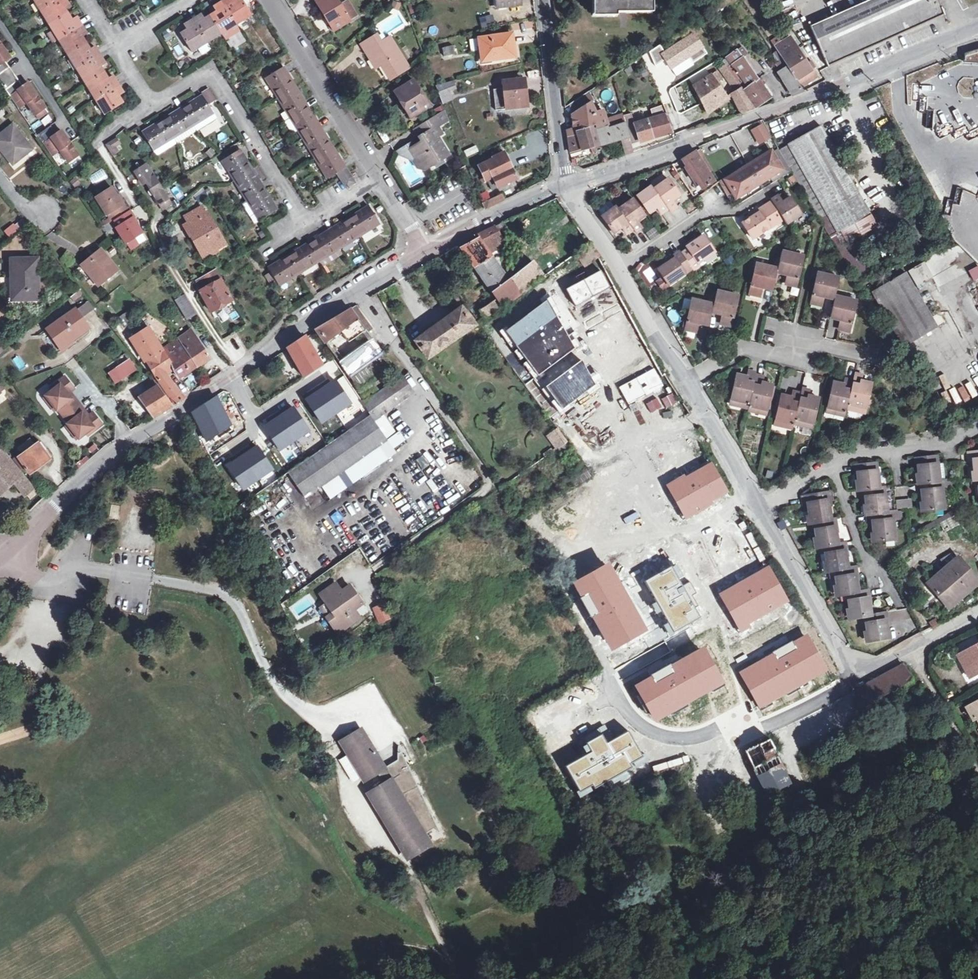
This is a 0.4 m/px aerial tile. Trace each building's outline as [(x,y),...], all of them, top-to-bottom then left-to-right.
[(123,92),(112,75),(108,78),(100,67),(105,64),(94,46),(89,49),(82,37),(87,34),(76,16),(71,19),(64,8),(69,5),(66,0),(33,0),(53,31),(48,35),(53,43),(58,40),(104,113),(122,102),(118,96),(123,92)] [(234,0),(225,0),(213,7),(216,11),(204,18),(202,14),(184,25),(187,29),(180,34),(191,51),(252,14),(243,0),(234,0)] [(350,21),(340,6),(337,0),(316,0),(334,30),(350,21)] [(401,4),(394,0),(391,6),(398,9),(401,4)] [(617,16),(617,12),(653,12),(653,0),(593,0),(593,16),(617,16)] [(811,28),(821,50),(828,67),(945,16),(938,0),(874,0),(811,28)] [(347,2),(340,6),(350,21),(356,17),(347,2)] [(721,8),(717,3),(709,9),(713,14),(721,8)] [(700,24),(713,14),(709,9),(697,19),(700,24)] [(492,16),(480,19),(482,27),(494,23),(492,16)] [(659,45),(648,52),(655,66),(665,60),(670,68),(688,57),(692,63),(707,53),(693,33),(664,52),(659,45)] [(513,34),(479,39),(482,61),(516,57),(513,34)] [(784,60),(788,67),(801,87),(816,77),(812,69),(807,63),(798,48),(795,50),(786,35),(773,43),(777,50),(784,60)] [(381,64),(387,73),(395,68),(399,74),(409,68),(390,38),(379,44),(374,37),(362,45),(376,68),(381,64)] [(9,67),(4,60),(10,57),(0,43),(0,73),(9,67)] [(453,45),(442,48),(445,56),(455,54),(453,45)] [(740,77),(746,86),(757,78),(742,57),(747,54),(742,46),(726,57),(740,77)] [(780,62),(784,60),(777,50),(774,52),(772,53),(778,63),(780,62)] [(821,50),(809,56),(819,71),(828,67),(821,50)] [(965,53),(964,63),(977,64),(977,59),(977,50),(965,53)] [(788,67),(784,60),(780,62),(778,63),(776,65),(778,69),(780,72),(788,67)] [(293,132),(297,129),(328,178),(337,172),(346,187),(355,182),(346,167),(283,66),(280,68),(278,64),(266,72),(268,75),(265,77),(290,117),(285,120),(285,122),(291,132),(293,132)] [(9,67),(0,73),(0,82),(13,73),(9,67)] [(804,91),(801,87),(788,67),(780,72),(778,69),(776,71),(792,97),(804,91)] [(395,68),(387,73),(391,79),(399,74),(395,68)] [(74,71),(69,74),(75,83),(80,80),(74,71)] [(712,76),(717,84),(723,80),(717,72),(712,76)] [(13,73),(0,82),(0,83),(4,88),(18,79),(13,73)] [(695,87),(700,95),(704,102),(710,110),(727,99),(717,84),(712,76),(695,87)] [(761,76),(757,78),(763,85),(766,83),(761,76)] [(746,86),(740,77),(736,80),(742,88),(746,86)] [(746,86),(742,88),(755,107),(771,96),(763,85),(757,78),(746,86)] [(17,108),(26,102),(34,114),(45,107),(28,82),(22,86),(18,79),(4,88),(17,108)] [(525,79),(505,81),(506,88),(494,89),(496,110),(528,106),(525,79)] [(414,80),(397,91),(406,105),(404,106),(411,118),(431,106),(414,80)] [(457,89),(454,80),(436,84),(444,104),(453,100),(450,92),(457,89)] [(756,109),(755,107),(742,88),(732,95),(742,114),(756,109)] [(589,90),(574,100),(577,107),(572,110),(574,129),(568,131),(568,136),(575,135),(575,131),(587,129),(607,125),(603,110),(596,112),(593,113),(589,102),(592,101),(593,100),(589,90)] [(406,105),(397,91),(394,92),(404,106),(406,105)] [(153,150),(214,113),(203,95),(142,132),(153,150)] [(664,116),(667,115),(663,105),(654,109),(658,118),(653,119),(652,117),(649,118),(649,120),(633,125),(625,127),(630,145),(638,143),(671,133),(669,128),(664,116)] [(28,121),(33,118),(27,106),(22,109),(28,121)] [(443,111),(419,126),(424,135),(420,138),(423,143),(410,151),(414,157),(420,159),(424,167),(429,168),(433,165),(434,161),(440,158),(445,158),(450,155),(439,137),(443,134),(443,133),(439,126),(448,121),(443,111)] [(217,118),(214,113),(153,150),(156,155),(217,118)] [(671,113),(667,115),(672,127),(676,125),(671,113)] [(607,125),(587,129),(592,146),(620,139),(625,154),(632,152),(630,145),(625,127),(624,121),(608,127),(607,125)] [(0,134),(0,149),(12,164),(32,148),(12,124),(0,134)] [(50,125),(36,134),(51,155),(59,149),(68,162),(78,155),(61,130),(55,133),(50,125)] [(424,135),(419,126),(414,129),(420,138),(424,135)] [(761,126),(754,130),(762,141),(768,137),(761,126)] [(789,145),(789,146),(838,231),(839,231),(869,214),(821,127),(789,145)] [(571,152),(592,146),(587,129),(575,131),(575,135),(568,136),(571,152)] [(116,136),(105,143),(112,154),(117,151),(114,145),(119,142),(116,136)] [(466,157),(478,153),(476,146),(463,150),(466,157)] [(779,151),(784,158),(789,168),(791,171),(819,217),(823,227),(843,261),(856,282),(872,277),(854,246),(850,249),(847,244),(839,231),(838,231),(789,146),(779,151)] [(240,149),(222,160),(259,220),(277,209),(240,149)] [(497,161),(507,156),(505,152),(495,156),(495,158),(497,161)] [(695,152),(683,160),(702,188),(714,181),(695,152)] [(737,196),(770,176),(781,169),(770,152),(726,180),(737,196)] [(480,166),(485,177),(492,173),(494,178),(488,181),(517,177),(507,156),(497,161),(495,158),(480,166)] [(143,183),(146,181),(154,175),(147,163),(135,170),(143,183)] [(87,178),(93,187),(108,177),(102,168),(87,178)] [(785,175),(781,169),(770,176),(774,182),(785,175)] [(169,198),(154,175),(146,181),(160,203),(169,198)] [(668,179),(654,189),(668,209),(670,212),(677,207),(672,201),(680,195),(668,179)] [(723,187),(722,188),(726,195),(732,192),(727,185),(723,187)] [(119,199),(117,195),(111,186),(95,197),(107,214),(110,212),(114,219),(129,209),(121,197),(119,199)] [(668,209),(654,189),(652,186),(637,196),(649,213),(657,207),(662,214),(668,209)] [(974,191),(960,194),(961,204),(950,205),(952,214),(949,216),(971,265),(977,264),(977,199),(974,191)] [(483,203),(485,208),(505,199),(502,193),(483,203)] [(782,216),(784,219),(786,224),(801,215),(791,198),(783,203),(778,196),(771,200),(772,201),(782,216)] [(169,198),(160,203),(164,209),(172,204),(169,198)] [(633,199),(619,209),(633,229),(635,232),(642,228),(637,221),(645,215),(633,199)] [(759,213),(750,218),(743,223),(753,239),(777,224),(774,221),(782,216),(772,201),(758,210),(759,213)] [(599,210),(603,216),(615,208),(611,202),(599,210)] [(193,235),(203,253),(214,246),(216,248),(226,242),(209,212),(207,213),(203,206),(186,215),(191,222),(186,225),(192,236),(193,235)] [(279,286),(320,261),(340,249),(381,224),(369,206),(268,268),(271,272),(265,276),(272,286),(277,283),(279,286)] [(633,229),(619,209),(617,206),(615,208),(603,216),(602,216),(614,233),(622,227),(627,234),(633,229)] [(134,217),(129,209),(114,219),(119,226),(116,227),(126,242),(142,232),(133,217),(134,217)] [(877,227),(869,214),(839,231),(847,244),(877,227)] [(506,222),(496,227),(499,232),(508,227),(506,222)] [(14,223),(3,230),(8,238),(19,230),(14,223)] [(510,250),(499,232),(496,227),(476,236),(478,239),(463,248),(498,298),(479,310),(485,318),(521,293),(545,277),(533,262),(513,276),(509,271),(508,272),(495,252),(503,248),(506,253),(510,250)] [(682,253),(692,269),(693,270),(700,265),(699,263),(715,252),(704,235),(687,247),(688,249),(682,253)] [(214,246),(203,253),(205,257),(217,250),(216,248),(214,246)] [(101,249),(83,264),(99,285),(118,270),(101,249)] [(344,255),(340,249),(320,261),(323,267),(344,255)] [(781,250),(777,269),(776,272),(787,275),(785,282),(797,284),(803,257),(781,250)] [(674,258),(669,262),(658,270),(664,278),(669,285),(692,269),(682,253),(680,251),(673,256),(674,258)] [(38,259),(13,259),(13,300),(39,299),(38,259)] [(933,276),(942,295),(970,282),(977,279),(977,268),(968,272),(963,261),(933,276)] [(908,271),(917,287),(934,277),(925,262),(908,271)] [(772,289),(776,272),(777,269),(755,264),(749,292),(760,294),(762,286),(772,289)] [(199,290),(211,311),(232,300),(221,281),(222,280),(216,270),(197,280),(202,289),(199,290)] [(610,286),(601,270),(568,289),(577,305),(610,286)] [(823,298),(834,301),(835,297),(839,278),(817,273),(811,302),(822,305),(823,298)] [(872,292),(904,347),(936,327),(905,273),(872,292)] [(669,285),(664,278),(658,282),(663,289),(669,285)] [(717,290),(714,303),(712,312),(721,314),(720,322),(731,324),(738,295),(717,290)] [(197,313),(185,294),(176,300),(187,318),(197,313)] [(922,298),(926,306),(934,302),(930,294),(922,298)] [(856,302),(835,297),(834,301),(830,318),(840,320),(838,328),(849,331),(856,302)] [(709,325),(712,312),(714,303),(692,298),(685,327),(696,330),(698,322),(709,325)] [(85,315),(95,308),(89,300),(79,307),(85,315)] [(573,348),(546,300),(506,332),(538,375),(573,348)] [(359,321),(367,332),(372,329),(355,306),(350,309),(359,321)] [(47,328),(60,347),(70,340),(71,341),(72,341),(90,328),(76,308),(47,328)] [(416,340),(429,358),(476,326),(464,308),(416,340)] [(131,309),(118,317),(124,327),(138,318),(131,309)] [(369,398),(379,391),(371,379),(391,365),(382,353),(367,332),(359,321),(350,309),(334,319),(316,330),(350,377),(359,388),(357,389),(366,400),(369,398)] [(938,325),(945,320),(941,313),(933,318),(938,325)] [(711,325),(719,326),(719,317),(712,316),(711,325)] [(163,389),(171,399),(175,404),(187,399),(177,388),(167,375),(175,370),(164,348),(150,327),(131,338),(163,389)] [(192,330),(180,338),(199,367),(211,359),(192,330)] [(324,365),(306,336),(288,348),(306,376),(324,365)] [(181,378),(199,367),(180,338),(164,348),(175,370),(181,378)] [(70,340),(60,347),(62,350),(73,343),(72,341),(71,341),(70,340)] [(627,349),(636,367),(652,359),(642,341),(627,349)] [(108,372),(110,374),(131,360),(126,352),(112,361),(116,367),(108,372)] [(19,372),(26,367),(19,355),(11,359),(19,372)] [(131,360),(110,374),(116,384),(137,370),(131,360)] [(596,385),(581,363),(546,386),(561,409),(596,385)] [(951,371),(961,381),(966,376),(956,366),(951,371)] [(663,385),(654,369),(620,388),(629,405),(663,385)] [(737,404),(748,407),(755,375),(756,372),(748,370),(746,376),(735,374),(730,398),(737,400),(737,404)] [(335,373),(304,394),(327,426),(357,405),(335,373)] [(855,374),(853,381),(848,408),(856,410),(857,406),(866,408),(872,383),(861,381),(862,376),(855,374)] [(762,377),(755,375),(748,407),(748,409),(757,412),(758,407),(767,409),(772,385),(761,382),(762,377)] [(379,391),(369,398),(381,415),(414,393),(402,376),(379,391)] [(74,388),(64,377),(50,388),(52,390),(45,396),(57,411),(58,410),(68,423),(67,424),(79,439),(86,433),(88,436),(102,425),(93,413),(86,418),(82,413),(85,411),(73,397),(71,398),(67,394),(74,388)] [(976,381),(974,377),(960,385),(968,399),(977,394),(977,381),(976,381)] [(709,380),(703,383),(707,388),(712,385),(709,380)] [(846,415),(848,408),(853,381),(845,380),(844,384),(833,382),(827,407),(835,408),(834,413),(846,415)] [(903,387),(907,394),(916,389),(912,382),(903,387)] [(155,416),(175,404),(171,399),(170,400),(159,386),(140,397),(155,416)] [(802,389),(801,394),(794,423),(803,425),(805,420),(813,421),(818,398),(808,395),(809,391),(802,389)] [(793,428),(794,423),(801,394),(792,393),(791,398),(781,395),(774,423),(793,428)] [(219,394),(215,397),(222,411),(227,408),(219,394)] [(234,421),(227,408),(222,411),(215,397),(193,411),(207,439),(231,425),(230,423),(234,421)] [(361,403),(370,416),(387,441),(396,435),(381,415),(369,398),(366,400),(361,403)] [(294,401),(264,422),(287,455),(317,434),(294,401)] [(387,441),(370,416),(288,473),(305,499),(387,441)] [(65,426),(60,429),(71,445),(76,441),(65,426)] [(558,427),(548,434),(558,448),(568,441),(558,427)] [(31,470),(50,457),(40,441),(34,445),(31,441),(19,450),(22,454),(16,458),(24,469),(28,466),(31,470)] [(255,443),(225,464),(247,496),(278,475),(255,443)] [(14,480),(32,500),(40,492),(3,448),(0,451),(0,493),(14,480)] [(977,480),(977,453),(969,454),(970,462),(974,461),(976,480),(977,480)] [(922,484),(940,482),(938,465),(938,458),(916,460),(917,466),(921,466),(921,471),(922,484)] [(726,490),(710,463),(686,475),(684,471),(661,484),(682,519),(711,502),(709,499),(726,490)] [(860,491),(864,491),(880,489),(877,465),(855,467),(856,473),(858,473),(860,491)] [(946,481),(940,482),(922,484),(919,484),(919,492),(924,491),(925,510),(945,508),(943,489),(947,489),(946,481)] [(886,488),(880,489),(864,491),(865,498),(867,498),(869,515),(888,513),(886,488)] [(831,493),(817,494),(821,521),(831,520),(828,500),(832,500),(831,493)] [(821,521),(817,494),(802,496),(804,504),(808,504),(809,511),(810,522),(814,522),(821,521)] [(896,510),(912,508),(911,499),(896,500),(896,510)] [(956,513),(953,509),(926,523),(929,528),(956,513)] [(803,524),(810,522),(809,511),(801,512),(803,524)] [(898,512),(888,513),(869,515),(870,524),(874,523),(876,541),(896,538),(894,521),(899,520),(898,512)] [(781,519),(775,523),(780,531),(785,527),(781,519)] [(831,520),(821,521),(814,522),(818,547),(824,546),(837,544),(834,527),(837,527),(837,519),(831,520)] [(845,543),(837,544),(824,546),(827,571),(834,569),(846,567),(844,551),(847,551),(845,543)] [(948,608),(977,584),(977,583),(958,558),(928,583),(948,608)] [(647,630),(610,562),(574,582),(611,649),(647,630)] [(856,566),(846,567),(834,569),(838,594),(847,593),(857,591),(855,575),(857,574),(856,566)] [(700,617),(672,567),(646,581),(675,631),(700,617)] [(787,602),(767,567),(718,593),(739,632),(749,627),(747,623),(787,602)] [(321,596),(326,603),(329,602),(336,611),(327,617),(339,634),(354,623),(350,617),(356,612),(365,605),(351,587),(342,593),(337,585),(321,596)] [(869,589),(857,591),(847,593),(850,618),(864,616),(870,615),(868,599),(870,599),(869,589)] [(329,602),(326,603),(320,607),(327,617),(336,611),(329,602)] [(384,603),(371,608),(378,625),(390,620),(384,603)] [(891,612),(893,620),(910,617),(908,609),(891,612)] [(350,617),(354,623),(361,618),(356,612),(350,617)] [(886,613),(870,615),(864,616),(868,640),(887,638),(885,621),(887,621),(886,613)] [(932,629),(939,626),(936,618),(929,622),(932,629)] [(826,671),(805,635),(740,673),(761,708),(826,671)] [(963,653),(974,674),(977,671),(977,645),(963,653)] [(722,683),(702,648),(634,686),(654,721),(722,683)] [(969,676),(974,674),(963,653),(958,655),(969,676)] [(860,708),(904,684),(913,679),(904,664),(852,692),(860,708)] [(917,687),(913,679),(904,684),(908,692),(917,687)] [(974,719),(977,718),(977,720),(977,702),(968,707),(974,719)] [(385,786),(372,793),(411,857),(432,845),(426,834),(433,830),(441,834),(399,748),(398,760),(385,767),(362,729),(340,742),(366,783),(379,775),(385,786)] [(629,731),(566,766),(580,792),(643,757),(629,731)] [(744,751),(766,795),(790,784),(768,739),(744,751)] [(406,860),(411,857),(372,793),(367,796),(406,860)]
